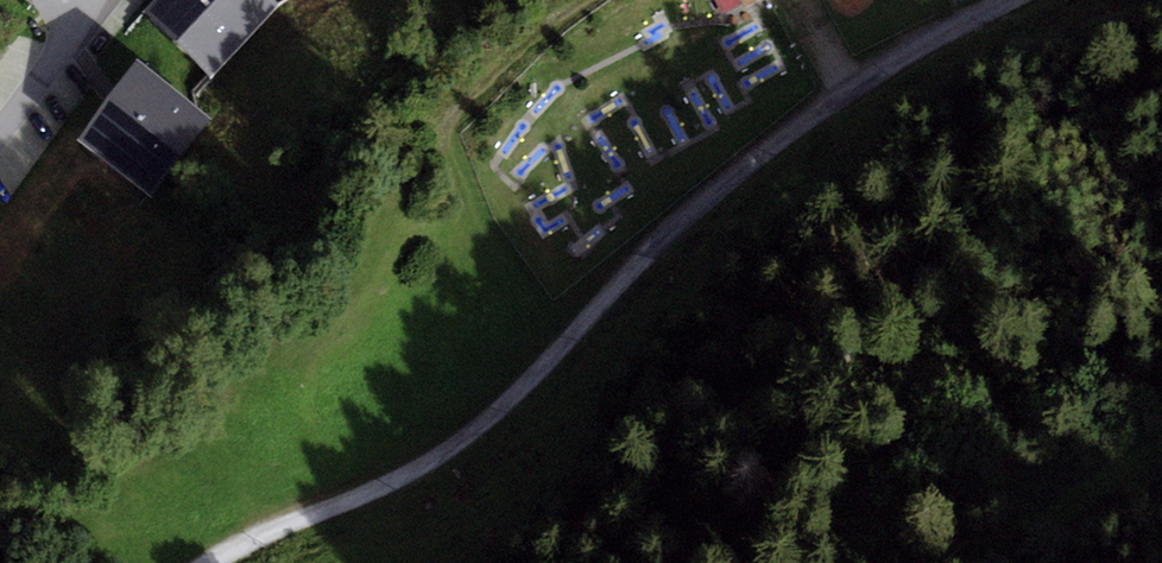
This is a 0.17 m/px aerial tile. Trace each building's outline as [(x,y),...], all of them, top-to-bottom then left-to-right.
[(280,4),(275,0),(157,0),(144,14),(213,76),(280,4)] [(743,4),(741,0),(715,0),(722,15),(743,4)] [(743,4),(746,8),(762,0),(741,0),(743,4)] [(152,195),(210,118),(136,62),(77,138),(152,195)]
